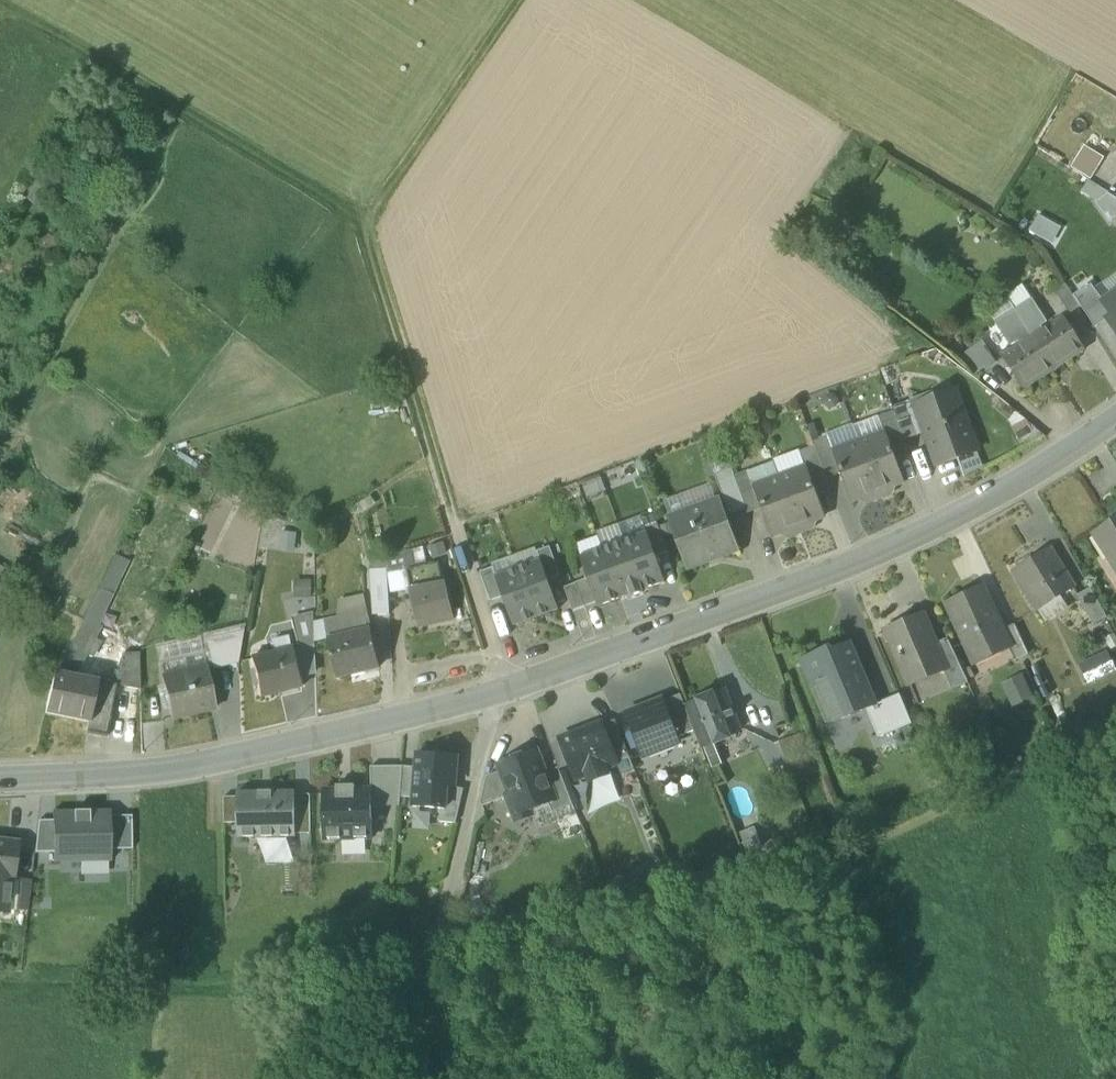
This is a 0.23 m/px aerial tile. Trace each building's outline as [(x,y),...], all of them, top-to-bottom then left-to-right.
[(1072,168),(1091,180),(1105,158),(1085,146),(1072,168)] [(1097,202),(1109,193),(1090,180),(1082,193),(1097,202)] [(1097,202),(1111,222),(1115,218),(1115,197),(1109,193),(1097,202)] [(1030,231),(1053,243),(1061,227),(1039,215),(1030,231)] [(1098,285),(1104,295),(1115,287),(1115,273),(1098,285)] [(1096,328),(1107,320),(1113,316),(1103,301),(1091,283),(1073,295),(1081,306),(1096,328)] [(1009,300),(1015,309),(1032,299),(1023,285),(1009,294),(1009,300)] [(1055,292),(1070,313),(1081,306),(1073,295),(1066,285),(1055,292)] [(1103,301),(1113,316),(1107,320),(1115,332),(1115,292),(1103,301)] [(1020,316),(1033,337),(1044,331),(1041,326),(1047,322),(1032,299),(1015,309),(1020,316)] [(1015,309),(1009,300),(990,312),(1001,328),(1020,316),(1015,309)] [(1021,340),(1023,344),(1033,337),(1020,316),(1001,328),(1012,345),(1021,340)] [(1062,318),(1044,331),(1033,337),(1053,368),(1082,349),(1073,335),(1069,329),(1062,318)] [(1073,326),(1069,329),(1073,335),(1078,333),(1073,326)] [(1053,368),(1033,337),(1023,344),(1004,356),(1011,366),(1015,373),(1024,386),(1053,368)] [(988,371),(999,363),(983,341),(962,356),(976,375),(985,368),(988,371)] [(1011,375),(1015,373),(1011,366),(1007,369),(1011,375)] [(917,409),(938,466),(977,451),(957,395),(917,409)] [(893,408),(894,412),(905,441),(919,436),(907,403),(893,408)] [(908,449),(905,441),(894,412),(879,418),(885,435),(887,434),(894,454),(908,449)] [(853,426),(860,444),(885,435),(879,418),(879,417),(853,426)] [(887,434),(885,435),(860,444),(880,498),(889,495),(887,488),(904,481),(894,454),(887,434)] [(813,442),(815,447),(827,479),(841,474),(833,454),(835,453),(828,437),(813,442)] [(871,502),(880,498),(860,444),(835,453),(833,454),(841,474),(851,501),(868,494),(871,502)] [(829,484),(827,479),(815,447),(800,453),(806,469),(808,469),(815,489),(829,484)] [(806,469),(781,479),(801,533),(811,530),(808,522),(825,516),(815,489),(808,469),(806,469)] [(749,471),(734,477),(746,508),(748,514),(762,509),(754,488),(755,488),(749,471)] [(730,514),(746,508),(734,477),(733,473),(717,479),(730,514)] [(792,537),(801,533),(781,479),(755,488),(754,488),(762,509),(772,536),(789,529),(792,537)] [(671,519),(688,568),(737,550),(719,501),(671,519)] [(1095,534),(1110,559),(1115,555),(1115,556),(1115,520),(1095,534)] [(647,533),(624,541),(642,591),(665,582),(647,533)] [(643,593),(642,591),(624,541),(603,549),(621,598),(631,595),(631,597),(643,593)] [(541,560),(548,581),(560,576),(550,547),(537,552),(540,561),(541,560)] [(598,607),(621,598),(603,549),(580,557),(588,579),(597,603),(598,607)] [(1014,571),(1038,609),(1073,588),(1050,549),(1014,571)] [(114,554),(97,590),(110,596),(126,560),(114,554)] [(406,564),(408,578),(426,574),(423,560),(406,564)] [(540,561),(518,569),(536,618),(558,610),(548,581),(541,560),(540,561)] [(480,572),(490,602),(502,597),(495,577),(496,577),(492,568),(480,572)] [(513,626),(536,618),(518,569),(496,577),(495,577),(502,597),(513,626)] [(408,578),(411,592),(444,585),(441,571),(426,574),(408,578)] [(373,573),(375,613),(389,613),(387,573),(373,573)] [(296,583),(299,596),(313,592),(309,579),(296,583)] [(576,584),(585,607),(597,603),(588,579),(576,584)] [(573,612),(585,607),(576,584),(564,588),(573,612)] [(451,619),(444,585),(411,592),(419,626),(451,619)] [(1076,596),(1092,625),(1107,617),(1091,588),(1076,596)] [(91,636),(110,596),(97,590),(78,631),(91,636)] [(947,606),(973,662),(974,661),(972,655),(985,649),(988,655),(1007,646),(1009,645),(1002,630),(983,590),(947,606)] [(322,619),(327,640),(370,630),(365,609),(322,619)] [(292,620),(299,649),(315,645),(314,615),(292,620)] [(889,633),(910,684),(943,670),(945,669),(935,646),(923,619),(889,633)] [(1007,646),(1014,661),(1028,654),(1014,624),(1002,630),(1009,645),(1007,646)] [(327,640),(336,677),(379,667),(370,630),(327,640)] [(53,673),(63,675),(70,663),(78,665),(94,637),(91,636),(78,631),(53,673)] [(206,640),(213,668),(238,663),(243,631),(206,640)] [(943,670),(953,691),(969,684),(948,641),(935,646),(945,669),(943,670)] [(820,687),(835,723),(866,710),(877,705),(876,704),(851,643),(832,651),(830,648),(801,660),(813,689),(820,687)] [(250,659),(259,696),(303,686),(294,648),(250,659)] [(1115,671),(1115,664),(1111,651),(1082,662),(1089,681),(1115,671)] [(114,686),(139,690),(138,653),(122,654),(116,671),(111,684),(110,685),(114,686)] [(158,664),(161,679),(187,672),(184,658),(158,664)] [(116,671),(78,665),(70,663),(63,675),(98,681),(111,684),(116,671)] [(206,668),(187,672),(161,679),(171,718),(215,708),(206,668)] [(1015,707),(1036,698),(1024,672),(1003,682),(1015,707)] [(45,714),(87,722),(89,723),(98,681),(63,675),(53,673),(46,705),(45,714)] [(111,684),(98,681),(89,723),(87,722),(85,734),(106,738),(112,708),(110,707),(114,686),(110,685),(111,684)] [(688,707),(704,746),(713,742),(740,732),(724,693),(688,707)] [(866,710),(878,739),(913,724),(900,694),(876,704),(877,705),(866,710)] [(681,695),(663,702),(677,738),(695,731),(681,695)] [(679,742),(677,738),(663,702),(628,715),(644,756),(679,742)] [(601,726),(615,763),(630,757),(616,720),(601,726)] [(589,773),(591,779),(606,773),(603,767),(615,763),(601,726),(562,741),(572,765),(577,778),(589,773)] [(782,739),(798,781),(821,773),(812,749),(805,730),(782,739)] [(550,745),(559,768),(560,770),(572,765),(562,741),(550,745)] [(704,746),(712,767),(722,763),(713,742),(704,746)] [(506,797),(515,821),(532,814),(530,810),(549,803),(555,801),(544,773),(535,751),(500,765),(503,771),(512,794),(506,796),(506,797)] [(456,768),(458,756),(418,753),(416,767),(414,798),(413,807),(441,809),(446,809),(447,786),(451,786),(453,768),(456,768)] [(625,788),(615,763),(603,767),(606,773),(591,779),(599,799),(625,788)] [(371,790),(372,806),(400,806),(401,797),(403,766),(371,767),(371,790)] [(403,766),(401,797),(414,798),(416,767),(403,766)] [(573,805),(560,770),(559,768),(544,773),(555,801),(549,803),(553,813),(573,805)] [(481,802),(482,807),(506,797),(506,796),(512,794),(503,771),(487,777),(481,802)] [(372,806),(371,790),(355,790),(355,786),(337,786),(337,790),(323,791),(324,839),(372,838),(372,806)] [(441,809),(439,822),(456,823),(464,789),(451,786),(447,786),(446,809),(441,809)] [(238,823),(239,838),(296,837),(296,834),(295,795),(295,791),(238,792),(238,797),(238,823)] [(295,795),(296,834),(311,834),(310,794),(295,795)] [(224,797),(224,823),(238,823),(238,797),(224,797)] [(110,810),(52,812),(53,820),(53,852),(53,862),(111,861),(110,850),(110,816),(110,810)] [(131,816),(110,816),(110,850),(132,849),(131,816)] [(53,852),(53,820),(39,820),(35,853),(53,852)] [(14,880),(14,878),(18,842),(0,840),(0,878),(14,880)] [(14,909),(28,911),(31,880),(17,878),(14,909)]
